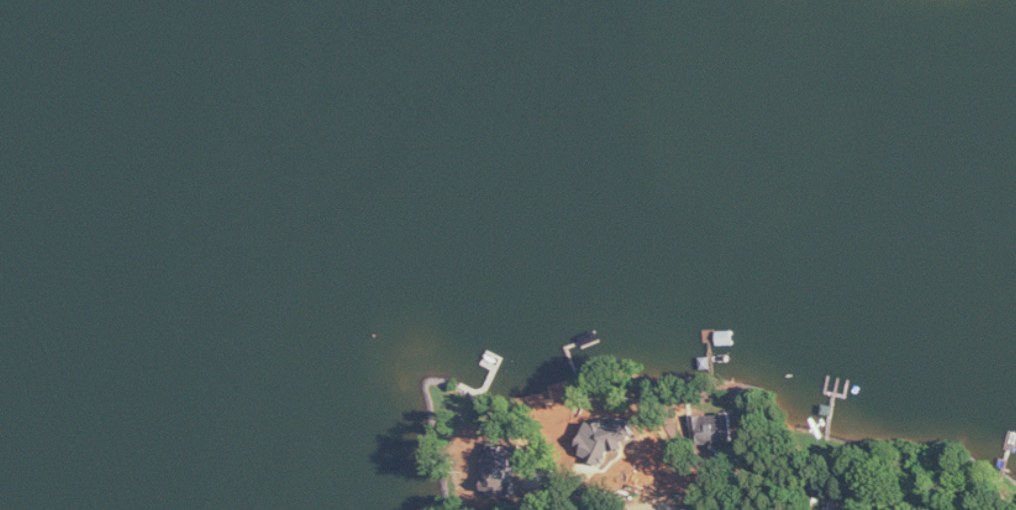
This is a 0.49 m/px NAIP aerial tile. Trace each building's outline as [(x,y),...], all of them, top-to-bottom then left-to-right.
[(518,467),(537,469),(539,449),(492,444),(487,494),(515,497),(518,467)]
